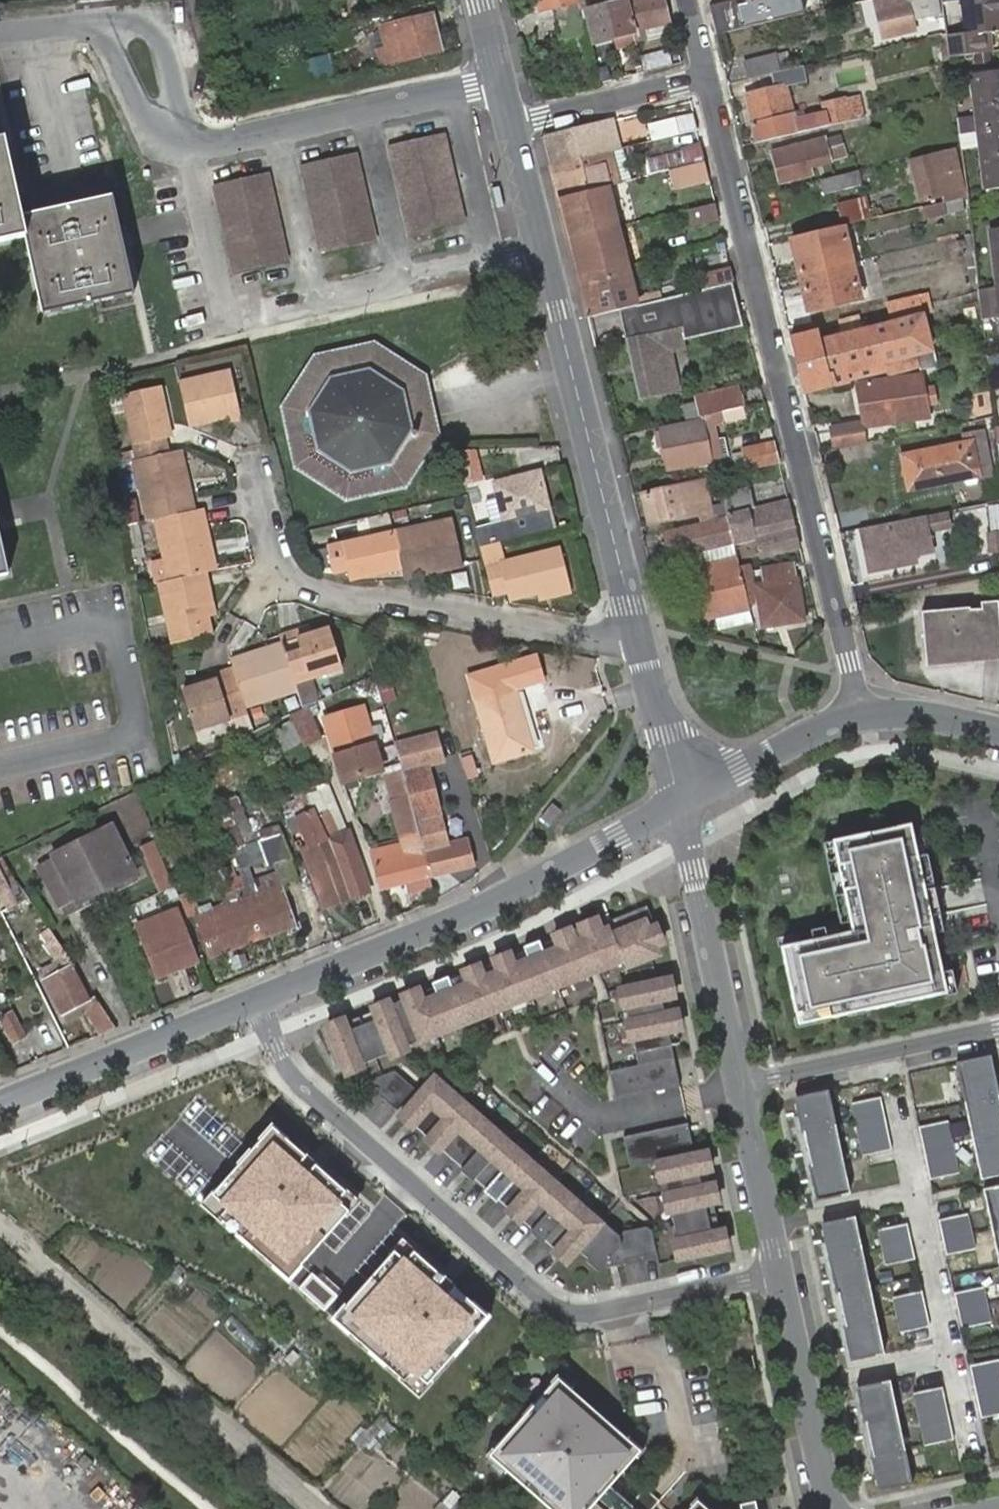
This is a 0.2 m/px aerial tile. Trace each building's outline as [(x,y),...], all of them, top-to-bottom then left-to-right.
[(534,14),(543,12),(540,0),(531,0),(534,14)] [(543,12),(555,8),(563,39),(584,34),(575,3),(580,2),(580,0),(540,0),(543,12)] [(644,32),(667,25),(661,0),(639,0),(625,4),(633,34),(644,31),(644,32)] [(741,33),(804,20),(799,0),(734,0),(741,33)] [(876,3),(885,38),(909,33),(901,0),(889,0),(876,3)] [(969,6),(969,1),(968,0),(938,0),(940,10),(969,6)] [(969,1),(969,6),(973,38),(945,42),(948,63),(993,56),(992,38),(998,38),(998,0),(968,0),(969,1)] [(614,40),(633,34),(625,4),(585,14),(594,46),(613,40),(614,40)] [(380,66),(441,53),(433,20),(394,28),(382,32),(387,52),(378,54),(380,66)] [(667,25),(644,32),(646,41),(670,34),(667,25)] [(614,40),(613,40),(616,49),(646,41),(644,32),(644,31),(633,34),(614,40)] [(584,34),(563,39),(566,47),(586,41),(584,34)] [(667,52),(641,58),(644,72),(671,65),(667,52)] [(748,81),(778,74),(791,71),(787,53),(742,62),(746,81),(748,81)] [(328,56),(292,67),(297,86),(333,78),(328,59),(328,56)] [(977,79),(978,86),(981,119),(983,134),(985,149),(990,193),(998,192),(998,76),(977,79)] [(756,144),(852,122),(847,100),(824,105),(827,114),(795,121),(787,88),(744,97),(756,144)] [(691,112),(672,118),(677,134),(696,129),(691,112)] [(651,141),(677,134),(672,118),(645,124),(651,141)] [(981,119),(962,122),(963,137),(983,134),(981,119)] [(618,150),(611,122),(603,124),(609,152),(616,150),(618,150)] [(554,137),(561,164),(609,152),(603,124),(554,137)] [(841,133),(827,139),(832,159),(847,155),(841,133)] [(444,134),(389,147),(409,231),(464,220),(444,134)] [(983,134),(963,137),(965,152),(985,149),(983,134)] [(545,139),(552,167),(561,164),(554,137),(545,139)] [(803,148),(773,155),(780,183),(831,169),(823,139),(802,144),(803,148)] [(0,143),(0,243),(26,238),(43,314),(132,295),(111,199),(21,217),(5,142),(0,143)] [(704,162),(700,147),(644,162),(648,176),(653,175),(665,172),(701,163),(704,162)] [(561,164),(552,167),(560,199),(624,183),(616,150),(609,152),(561,164)] [(953,150),(910,160),(920,204),(944,198),(939,177),(959,172),(953,150)] [(357,153),(302,165),(321,250),(376,239),(357,153)] [(706,182),(701,163),(665,172),(671,191),(706,182)] [(859,173),(823,182),(826,192),(862,184),(873,181),(871,169),(859,173)] [(270,172),(214,185),(233,271),(288,259),(270,172)] [(959,172),(939,177),(944,198),(964,193),(959,172)] [(624,183),(560,199),(570,239),(635,223),(624,183)] [(844,228),(873,220),(868,201),(840,209),(844,228)] [(944,201),(922,204),(923,219),(946,216),(944,201)] [(715,220),(711,203),(686,209),(690,226),(715,220)] [(570,239),(580,278),(645,261),(635,223),(570,239)] [(844,228),(793,239),(810,314),(862,302),(844,228)] [(590,318),(619,311),(656,302),(645,261),(580,278),(590,318)] [(697,292),(731,284),(728,269),(694,277),(697,292)] [(742,326),(731,284),(697,292),(683,295),(660,301),(656,302),(619,311),(626,342),(663,334),(680,330),(683,341),(742,326)] [(891,324),(920,317),(915,297),(887,304),(891,324)] [(816,332),(791,339),(804,393),(849,383),(886,373),(917,366),(917,364),(914,355),(928,351),(920,317),(891,324),(862,331),(859,318),(839,322),(842,336),(818,341),(816,332)] [(663,334),(626,342),(641,402),(677,393),(667,354),(685,350),(683,341),(680,330),(663,334)] [(410,381),(424,370),(374,339),(314,352),(283,404),(297,464),(324,479),(350,494),(408,480),(438,429),(437,427),(421,425),(410,381)] [(930,351),(928,351),(914,355),(917,364),(917,366),(918,369),(933,365),(930,351)] [(233,369),(182,380),(191,424),(227,417),(228,422),(243,418),(233,369)] [(437,427),(424,370),(410,381),(421,425),(437,427)] [(922,374),(859,384),(862,402),(866,401),(870,424),(929,414),(922,374)] [(139,457),(170,450),(167,437),(174,435),(162,385),(125,392),(137,448),(139,457)] [(704,418),(745,408),(740,389),(699,399),(704,418)] [(866,401),(862,402),(865,422),(866,424),(870,424),(866,401)] [(982,478),(998,474),(998,465),(994,416),(970,421),(974,441),(904,456),(912,491),(967,481),(982,478)] [(703,426),(662,432),(668,471),(712,465),(710,442),(717,440),(715,427),(723,426),(722,417),(703,421),(703,426)] [(865,422),(835,426),(838,446),(868,440),(866,424),(865,422)] [(776,462),(772,444),(743,450),(747,468),(776,462)] [(137,448),(116,453),(117,462),(135,458),(139,457),(137,448)] [(189,481),(182,448),(175,449),(182,482),(189,481)] [(135,458),(148,520),(156,518),(196,510),(189,481),(182,482),(175,449),(170,450),(139,457),(135,458)] [(496,487),(505,522),(548,511),(538,476),(496,487)] [(982,478),(967,481),(971,487),(981,484),(982,478)] [(703,484),(643,497),(650,526),(711,511),(703,484)] [(728,513),(756,507),(752,491),(724,498),(728,513)] [(794,528),(788,500),(782,501),(789,529),(794,528)] [(789,529),(782,501),(756,507),(728,513),(723,515),(724,517),(730,543),(742,540),(753,538),(789,529)] [(970,510),(971,522),(987,520),(988,525),(984,526),(987,555),(998,554),(998,505),(970,510)] [(211,539),(208,524),(205,508),(196,510),(156,518),(166,560),(171,580),(206,572),(210,571),(203,541),(211,539)] [(401,565),(402,570),(404,575),(432,568),(430,561),(459,553),(449,513),(392,527),(401,565)] [(730,543),(724,517),(699,523),(700,530),(678,535),(667,538),(668,541),(673,559),(699,553),(731,545),(730,543)] [(928,517),(859,530),(867,574),(918,567),(916,558),(934,555),(928,517)] [(139,522),(128,524),(135,559),(146,556),(139,522)] [(350,577),(401,565),(392,527),(326,543),(333,570),(348,567),(350,577)] [(799,546),(794,528),(789,529),(793,548),(799,546)] [(793,548),(789,529),(753,538),(758,556),(793,548)] [(0,536),(0,577),(9,575),(0,536)] [(210,571),(217,570),(211,539),(203,541),(210,571)] [(742,540),(730,543),(731,545),(734,560),(737,570),(747,567),(742,540)] [(486,567),(493,595),(508,592),(510,598),(536,591),(568,583),(559,547),(503,562),(499,544),(481,548),(486,567)] [(731,545),(699,553),(703,568),(734,560),(731,545)] [(430,561),(432,568),(461,561),(459,553),(430,561)] [(166,560),(150,564),(155,584),(159,583),(171,580),(166,560)] [(703,568),(696,569),(707,622),(715,620),(718,634),(751,627),(747,612),(746,607),(737,570),(734,560),(703,568)] [(749,573),(747,567),(737,570),(746,607),(750,606),(751,581),(749,573)] [(796,581),(794,567),(779,569),(781,583),(796,581)] [(779,569),(761,572),(763,586),(754,588),(761,629),(804,623),(797,580),(796,581),(781,583),(779,569)] [(159,583),(172,643),(212,633),(208,616),(206,601),(212,600),(206,572),(171,580),(159,583)] [(571,591),(568,583),(536,591),(538,599),(571,591)] [(206,601),(208,616),(216,614),(212,600),(206,601)] [(979,658),(998,655),(998,645),(992,606),(974,610),(974,612),(979,658)] [(929,668),(979,658),(974,612),(920,623),(929,668)] [(296,630),(281,635),(284,643),(286,649),(299,689),(305,707),(321,699),(314,678),(345,668),(331,626),(311,633),(299,637),(296,630)] [(309,626),(296,630),(299,637),(311,633),(309,626)] [(284,643),(267,649),(269,654),(286,649),(284,643)] [(267,649),(231,660),(235,672),(236,676),(247,707),(299,689),(286,649),(269,654),(267,649)] [(228,720),(250,715),(247,707),(236,676),(235,672),(214,677),(216,682),(199,687),(181,693),(193,731),(228,720)] [(216,682),(214,677),(198,682),(199,687),(216,682)] [(518,695),(512,678),(464,694),(470,712),(478,709),(499,771),(538,755),(518,695)] [(512,678),(518,695),(544,702),(548,686),(512,678)] [(324,716),(343,779),(380,767),(362,705),(324,716)] [(289,718),(291,724),(272,733),(282,753),(301,745),(303,749),(323,740),(308,709),(289,718)] [(438,809),(426,765),(439,761),(432,732),(393,743),(398,761),(400,768),(401,771),(408,795),(413,815),(438,809)] [(470,746),(458,749),(465,771),(477,768),(470,746)] [(398,761),(384,764),(386,771),(400,768),(398,761)] [(413,815),(408,795),(401,771),(400,768),(386,771),(393,799),(404,844),(372,851),(382,888),(408,882),(417,880),(421,891),(432,888),(429,877),(413,815)] [(331,785),(322,789),(339,834),(348,831),(331,785)] [(357,851),(348,831),(339,834),(322,789),(309,793),(313,803),(350,899),(367,892),(370,891),(357,851)] [(313,803),(297,809),(305,832),(314,828),(319,842),(302,848),(326,907),(350,899),(313,803)] [(245,806),(221,816),(238,860),(213,870),(225,901),(212,906),(210,900),(197,905),(190,888),(179,893),(188,916),(194,914),(202,928),(209,947),(211,955),(296,927),(293,918),(281,884),(300,877),(293,859),(296,858),(281,818),(260,825),(253,827),(245,806)] [(297,809),(287,813),(295,836),(305,832),(297,809)] [(440,817),(438,809),(413,815),(429,877),(473,866),(468,842),(447,847),(440,817)] [(123,845),(149,835),(141,813),(132,817),(129,810),(111,817),(123,845)] [(844,923),(777,938),(797,1028),(949,994),(912,826),(826,845),(844,923)] [(115,831),(92,843),(112,889),(139,876),(115,831)] [(112,889),(92,843),(42,869),(65,912),(112,889)] [(166,875),(154,845),(141,850),(155,880),(166,875)] [(4,894),(3,891),(10,888),(4,872),(0,874),(0,896),(4,894)] [(139,876),(65,912),(68,919),(142,882),(139,876)] [(411,894),(421,891),(417,880),(408,882),(411,894)] [(644,896),(320,1022),(343,1081),(667,954),(644,896)] [(153,966),(193,951),(181,918),(142,934),(153,966)] [(56,938),(49,927),(40,932),(58,964),(42,973),(43,980),(61,1013),(86,1001),(92,1010),(87,1013),(100,1034),(117,1027),(111,1019),(105,1009),(102,1010),(97,998),(93,992),(87,995),(73,967),(76,966),(72,962),(56,938)] [(196,959),(193,951),(153,966),(156,974),(196,959)] [(691,1039),(676,974),(617,987),(631,1053),(636,1052),(638,1065),(610,1071),(616,1100),(677,1087),(668,1044),(691,1039)] [(86,1001),(61,1013),(66,1023),(87,1013),(92,1010),(86,1001)] [(42,1008),(31,1013),(39,1032),(51,1027),(42,1008)] [(13,1042),(26,1036),(14,1011),(1,1017),(13,1042)] [(991,1055),(957,1062),(982,1178),(998,1174),(998,1093),(991,1055)] [(395,1109),(414,1089),(391,1066),(372,1085),(395,1109)] [(395,1118),(567,1269),(582,1254),(606,1225),(608,1223),(435,1072),(395,1118)] [(358,1107),(383,1123),(394,1107),(369,1091),(358,1107)] [(829,1091),(796,1098),(817,1202),(851,1195),(829,1091)] [(882,1096),(853,1102),(864,1155),(893,1149),(882,1096)] [(708,1120),(623,1137),(630,1167),(655,1162),(677,1265),(736,1253),(708,1120)] [(949,1121),(920,1127),(931,1180),(960,1174),(949,1121)] [(365,1204),(277,1123),(205,1202),(293,1283),(365,1204)] [(984,1188),(998,1260),(998,1185),(984,1188)] [(970,1214),(941,1220),(948,1255),(977,1249),(970,1214)] [(856,1217),(823,1223),(849,1362),(882,1355),(856,1217)] [(909,1224),(880,1230),(887,1265),(916,1259),(909,1224)] [(619,1237),(606,1225),(582,1254),(600,1269),(625,1264),(625,1260),(657,1254),(651,1225),(624,1230),(619,1237)] [(491,1315),(403,1234),(330,1314),(418,1394),(491,1315)] [(986,1287),(956,1293),(964,1328),(993,1322),(986,1287)] [(924,1291),(894,1297),(902,1332),(931,1326),(924,1291)] [(973,1365),(984,1418),(998,1415),(998,1359),(973,1365)] [(559,1378),(491,1456),(551,1508),(640,1508),(611,1484),(641,1450),(559,1378)] [(708,1378),(688,1378),(689,1421),(709,1421),(708,1378)] [(890,1380),(855,1387),(877,1489),(912,1481),(890,1380)] [(945,1386),(916,1392),(927,1445),(956,1439),(945,1386)] [(379,1418),(367,1436),(381,1445),(393,1427),(379,1418)] [(697,1501),(690,1508),(707,1508),(697,1501)]
